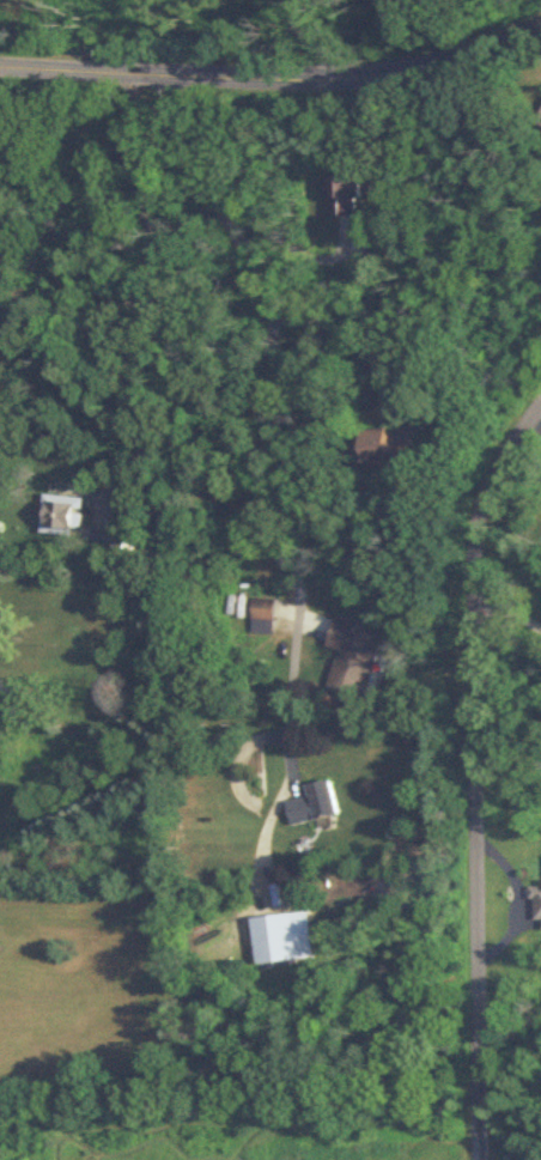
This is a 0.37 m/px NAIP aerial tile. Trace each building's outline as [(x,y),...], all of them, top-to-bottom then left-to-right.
[(329,214),(357,214),(357,198),(364,198),(364,175),(329,175),(329,214)] [(395,452),(394,439),(370,440),(372,466),(415,463),(414,450),(395,452)] [(254,621),(275,621),(275,598),(254,598),(254,621)] [(340,662),(371,672),(383,634),(336,619),(327,649),(342,654),(340,662)] [(342,815),(334,780),(310,786),(312,797),(287,802),(292,826),(342,815)] [(259,966),(315,960),(310,913),(254,919),(259,966)]
